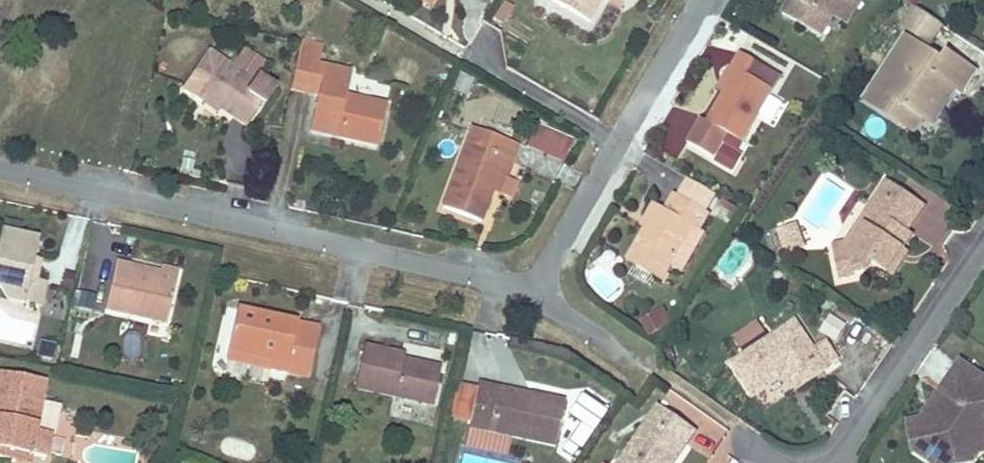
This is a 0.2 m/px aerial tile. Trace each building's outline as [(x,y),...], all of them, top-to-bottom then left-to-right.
[(602,0),(558,0),(555,4),(588,23),(602,0)] [(798,2),(794,0),(791,0),(783,14),(822,37),(833,16),(836,12),(843,0),(799,0),(798,2)] [(861,0),(843,0),(836,12),(833,16),(847,24),(861,0)] [(942,25),(915,8),(905,23),(932,41),(942,25)] [(945,84),(954,90),(961,95),(977,70),(947,51),(943,58),(906,35),(873,87),(922,119),(929,110),(943,107),(940,92),(945,84)] [(377,146),(386,105),(346,96),(351,73),(319,65),(323,47),(302,43),(291,86),(319,92),(317,97),(310,131),(377,146)] [(249,79),(262,61),(245,49),(232,67),(249,79)] [(182,91),(200,103),(204,99),(219,109),(219,110),(245,128),(262,105),(263,106),(274,89),(258,78),(255,83),(249,79),(232,67),(210,51),(182,91)] [(744,143),(774,91),(756,80),(764,66),(740,52),(731,67),(737,70),(724,92),(707,122),(744,143)] [(724,92),(737,70),(731,67),(718,89),(724,92)] [(466,96),(474,80),(459,72),(452,89),(466,96)] [(940,92),(943,107),(954,90),(945,84),(940,92)] [(317,97),(319,92),(291,86),(291,91),(317,97)] [(922,119),(873,87),(864,100),(914,132),(922,119)] [(219,109),(204,99),(200,103),(216,114),(219,110),(219,109)] [(929,110),(922,119),(931,125),(943,107),(929,110)] [(567,164),(574,137),(534,127),(527,153),(567,164)] [(493,190),(503,160),(512,163),(518,145),(473,129),(444,209),(480,222),(493,190)] [(501,193),(512,163),(503,160),(493,190),(501,193)] [(704,210),(713,194),(689,180),(680,196),(704,210)] [(851,250),(834,253),(840,279),(867,274),(873,265),(887,274),(904,249),(913,235),(908,231),(925,205),(887,180),(869,208),(875,211),(851,250)] [(671,266),(693,225),(700,230),(710,214),(704,210),(680,196),(675,193),(666,210),(660,206),(646,229),(628,262),(662,281),(671,266)] [(740,209),(724,199),(720,204),(737,214),(740,209)] [(646,229),(660,206),(654,203),(641,226),(646,229)] [(846,243),(833,246),(834,253),(851,250),(875,211),(869,208),(846,243)] [(800,238),(795,224),(780,230),(785,244),(800,238)] [(682,272),(705,232),(700,230),(693,225),(671,266),(682,272)] [(39,239),(1,231),(0,238),(0,288),(1,288),(8,300),(25,303),(30,279),(39,239)] [(800,238),(785,244),(789,255),(804,249),(800,238)] [(892,277),(909,251),(904,249),(887,274),(892,277)] [(167,324),(176,282),(131,271),(133,265),(116,261),(106,310),(167,324)] [(176,282),(178,271),(162,267),(161,272),(133,265),(131,271),(176,282)] [(72,290),(75,275),(65,273),(62,288),(72,290)] [(41,306),(46,283),(30,279),(25,303),(41,306)] [(92,311),(95,295),(82,292),(78,308),(92,311)] [(649,339),(674,326),(665,308),(640,321),(649,339)] [(286,372),(297,323),(237,310),(228,350),(230,350),(272,360),(270,370),(286,373),(286,372)] [(752,392),(780,374),(777,370),(783,366),(786,370),(798,389),(828,370),(827,369),(814,349),(796,322),(732,363),(752,392)] [(309,377),(320,328),(297,323),(286,372),(309,377)] [(759,326),(736,339),(742,350),(765,338),(759,326)] [(826,341),(814,349),(827,369),(840,361),(826,341)] [(52,361),(55,347),(46,345),(43,359),(52,361)] [(433,406),(441,369),(403,361),(404,356),(364,347),(355,389),(433,406)] [(272,360),(230,350),(227,360),(270,370),(272,360)] [(960,362),(958,365),(941,391),(936,397),(939,408),(933,417),(921,419),(908,422),(912,444),(929,441),(944,451),(946,462),(972,462),(971,455),(983,452),(983,378),(960,362)] [(46,382),(0,372),(0,459),(9,461),(11,452),(32,456),(46,459),(51,436),(36,432),(46,382)] [(529,401),(530,395),(498,387),(497,393),(529,401)] [(555,446),(565,402),(530,395),(529,401),(497,393),(478,389),(469,427),(471,428),(555,446)] [(696,431),(660,405),(620,462),(674,462),(696,431)] [(506,453),(509,436),(471,428),(467,444),(506,453)] [(912,444),(914,452),(930,462),(946,462),(944,451),(929,441),(912,444)] [(32,456),(11,452),(9,461),(20,462),(30,462),(32,456)]
